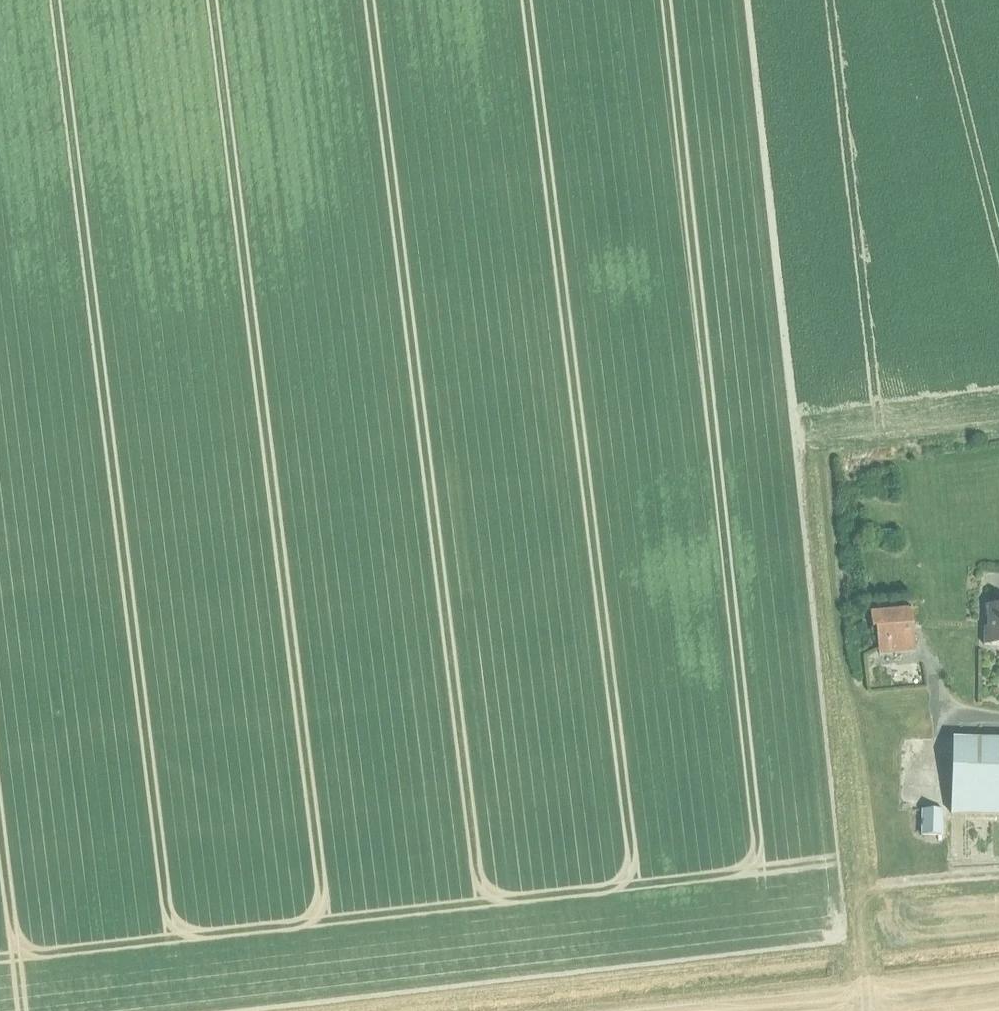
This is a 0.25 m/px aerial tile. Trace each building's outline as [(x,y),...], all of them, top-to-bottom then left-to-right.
[(984,645),(998,645),(998,605),(985,605),(984,618),(990,618),(989,627),(986,627),(986,644),(984,644),(984,645)] [(876,629),(879,653),(914,650),(909,609),(870,613),(872,629),(876,629)] [(951,740),(949,815),(998,817),(998,741),(951,740)] [(939,836),(940,810),(921,809),(919,835),(939,836)]
